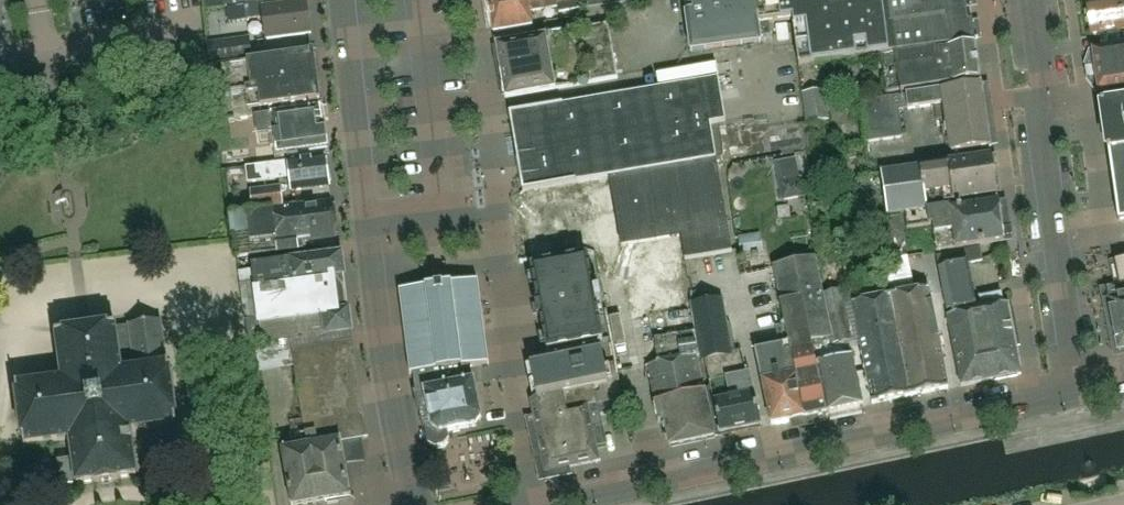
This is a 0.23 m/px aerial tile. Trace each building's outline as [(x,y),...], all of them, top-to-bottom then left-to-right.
[(208,10),(244,5),(244,7),(297,0),(206,0),(208,10)] [(244,7),(246,19),(264,17),(267,39),(312,34),(307,2),(307,0),(297,0),(244,7)] [(492,32),(531,25),(529,12),(557,6),(559,13),(579,10),(577,0),(487,0),(492,32)] [(587,9),(634,1),(634,0),(586,0),(587,9)] [(690,52),(759,41),(756,24),(792,21),(798,67),(855,59),(851,31),(847,3),(847,0),(683,0),(690,52)] [(847,3),(851,31),(855,59),(974,43),(973,40),(969,40),(963,0),(868,0),(847,3)] [(1091,36),(1123,31),(1123,21),(1123,12),(1123,0),(1121,0),(1087,5),(1091,36)] [(494,44),(500,81),(504,99),(616,79),(607,25),(494,44)] [(788,41),(786,26),(775,27),(777,42),(788,41)] [(252,53),(250,36),(207,42),(209,59),(252,53)] [(886,94),(979,82),(974,46),(943,51),(942,47),(881,57),(886,94)] [(1093,54),(1098,92),(1123,88),(1123,49),(1093,54)] [(249,109),(318,100),(320,99),(314,51),(215,65),(218,94),(246,90),(249,109)] [(709,125),(724,123),(717,79),(508,114),(521,192),(607,178),(714,160),(709,125)] [(898,111),(934,106),(944,104),(951,153),(989,147),(980,85),(896,98),(898,111)] [(802,93),(805,124),(830,121),(825,90),(802,93)] [(902,138),(898,111),(896,98),(858,103),(864,144),(902,138)] [(1119,223),(1123,222),(1123,102),(1100,106),(1119,223)] [(278,154),(323,147),(327,146),(323,119),(321,119),(319,107),(272,115),(278,154)] [(996,196),(993,176),(990,157),(880,174),(887,216),(905,214),(926,211),(926,210),(924,194),(940,191),(941,200),(947,203),(996,196)] [(326,171),(325,158),(288,163),(280,163),(246,168),(248,183),(282,179),(282,176),(290,175),(292,191),(329,186),(328,183),(331,181),(331,174),(326,171)] [(608,184),(519,200),(529,262),(597,250),(601,272),(613,337),(624,335),(620,309),(688,297),(682,261),(684,260),(730,252),(714,160),(607,178),(608,183),(608,184)] [(806,196),(802,175),(778,181),(782,201),(806,196)] [(284,188),(252,192),(255,211),(286,207),(284,188)] [(284,208),(273,209),(276,239),(278,254),(299,251),(298,240),(336,236),(335,233),(337,233),(336,222),(334,222),(332,203),(319,205),(319,204),(284,208)] [(937,251),(964,247),(979,245),(1002,241),(996,203),(950,210),(950,207),(926,210),(926,211),(905,214),(907,229),(933,225),(937,251)] [(273,209),(233,215),(238,256),(261,253),(259,241),(276,239),(273,209)] [(764,234),(743,239),(747,256),(767,251),(764,234)] [(982,261),(979,245),(964,247),(965,251),(936,255),(939,269),(966,264),(966,265),(982,261)] [(257,304),(334,295),(332,276),(343,275),(340,256),(253,267),(257,304)] [(792,356),(811,352),(810,343),(832,337),(822,294),(823,293),(815,256),(773,266),(785,325),(776,327),(779,340),(764,342),(765,348),(781,345),(787,344),(792,356)] [(596,291),(593,292),(587,258),(531,269),(536,297),(538,303),(535,303),(538,318),(541,317),(542,324),(547,351),(556,350),(603,340),(596,306),(599,306),(596,291)] [(1116,265),(1121,289),(1106,292),(1119,351),(1123,350),(1123,263),(1116,265)] [(1020,375),(1006,305),(1002,306),(999,294),(978,299),(980,310),(975,311),(966,265),(966,264),(939,269),(937,269),(960,387),(1020,375)] [(687,279),(685,279),(699,356),(701,356),(704,358),(719,434),(759,425),(748,374),(744,375),(738,351),(731,352),(734,350),(730,325),(725,323),(721,298),(692,303),(687,279)] [(428,444),(436,448),(444,447),(449,440),(448,432),(477,426),(481,420),(474,383),(472,384),(471,384),(469,368),(488,365),(489,365),(479,288),(477,289),(448,293),(447,288),(432,290),(432,295),(403,299),(403,298),(401,299),(410,375),(411,375),(414,375),(416,393),(414,393),(418,412),(420,412),(423,429),(425,429),(428,444)] [(871,404),(947,390),(929,290),(853,304),(871,404)] [(840,291),(823,293),(822,294),(832,337),(810,343),(811,352),(824,414),(862,406),(851,358),(845,360),(841,342),(852,340),(840,291)] [(337,313),(334,295),(257,304),(259,319),(247,321),(250,344),(262,343),(289,340),(349,332),(350,332),(348,312),(337,313)] [(159,320),(64,334),(56,335),(62,379),(16,386),(24,446),(70,440),(73,459),(58,461),(61,483),(76,481),(77,485),(137,477),(130,431),(176,424),(168,365),(166,365),(159,320)] [(796,420),(824,414),(811,352),(792,356),(787,344),(781,345),(796,420)] [(796,420),(781,345),(765,348),(753,350),(770,425),(796,420)] [(607,386),(599,348),(532,362),(539,398),(556,394),(593,386),(593,389),(607,386)] [(705,411),(694,357),(646,367),(658,422),(664,421),(669,447),(713,437),(707,411),(705,411)] [(529,400),(545,474),(598,463),(596,448),(605,446),(597,405),(593,389),(593,386),(556,394),(539,398),(529,400)] [(285,490),(350,484),(347,455),(315,458),(313,438),(280,441),(285,490)]
